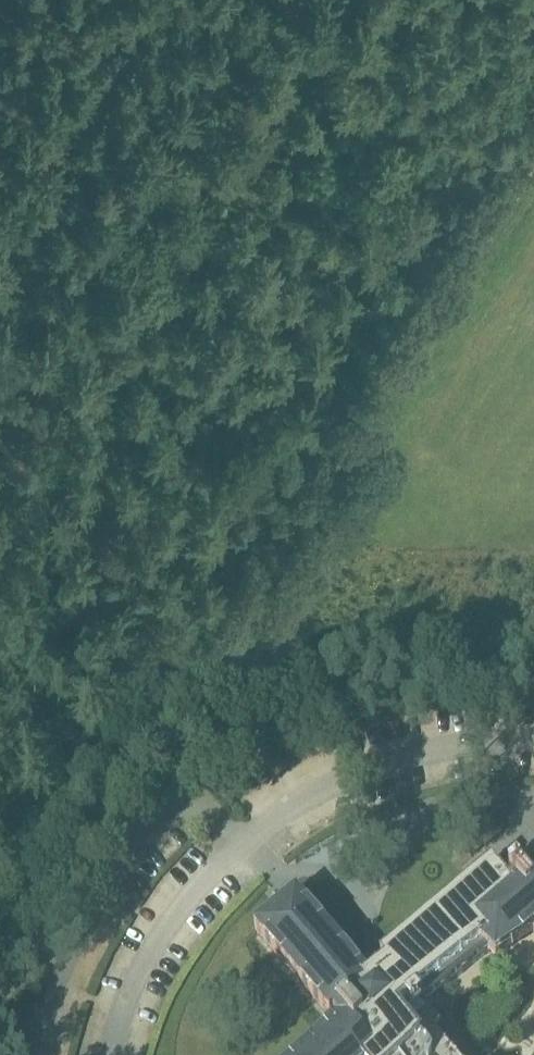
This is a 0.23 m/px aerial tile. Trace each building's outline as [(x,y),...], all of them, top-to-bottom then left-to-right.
[(342,1021),(303,1054),(449,1054),(418,1019),(428,1010),(424,1005),(524,916),(533,928),(533,859),(508,882),(492,864),(383,958),(388,963),(368,980),(296,897),(258,929),(332,1015),(334,1013),(342,1021)]
